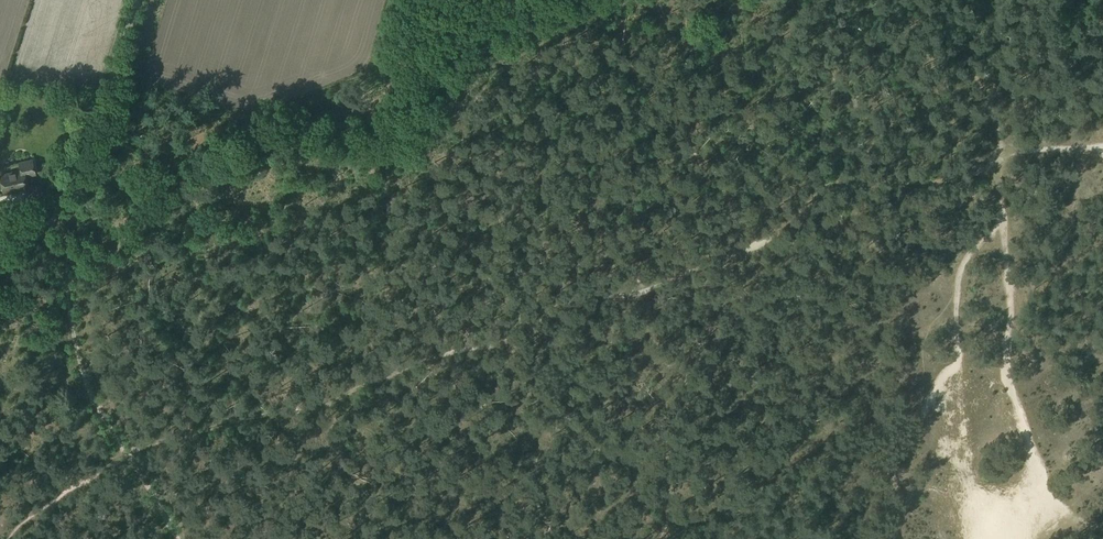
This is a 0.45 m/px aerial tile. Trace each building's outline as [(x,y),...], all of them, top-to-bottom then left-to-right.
[(32,160),(19,163),(21,171),(0,176),(0,177),(4,193),(28,188),(25,176),(35,174),(32,160)]
